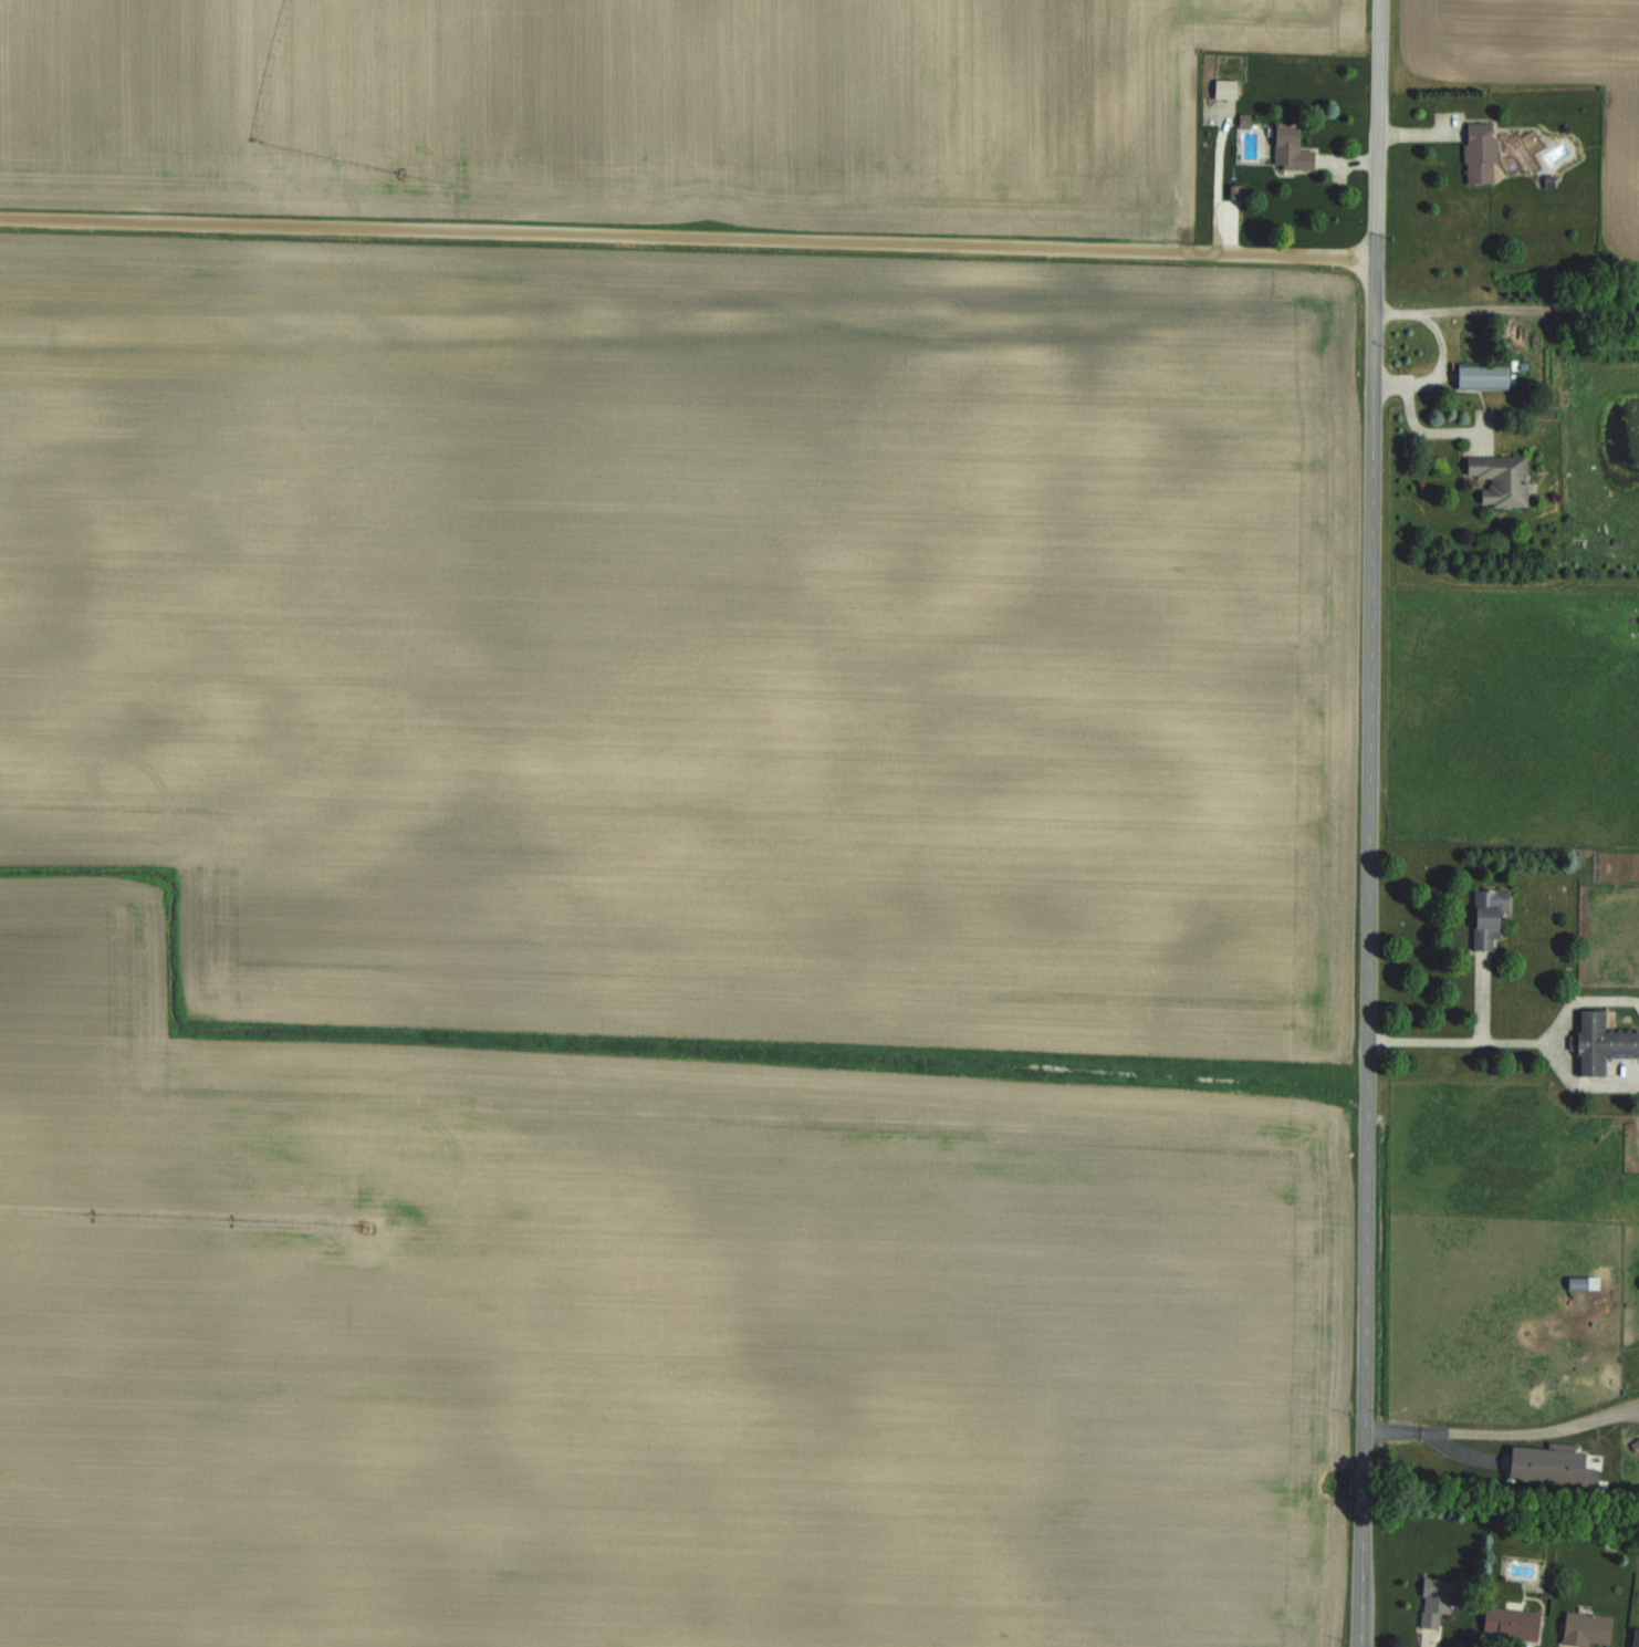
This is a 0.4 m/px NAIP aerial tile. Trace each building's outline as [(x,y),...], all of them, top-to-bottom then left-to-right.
[(1234,99),(1234,80),(1213,80),(1213,99),(1234,99)] [(1312,169),(1313,149),(1297,149),(1297,124),(1273,123),(1273,169),(1312,169)] [(1465,123),(1464,183),(1494,183),(1494,137),(1490,137),(1490,123),(1465,123)] [(1544,146),(1533,128),(1520,137),(1516,131),(1494,145),(1515,177),(1537,162),(1532,154),(1544,146)] [(1506,388),(1506,366),(1456,366),(1456,388),(1506,388)] [(1526,455),(1466,455),(1466,477),(1488,477),(1488,491),(1479,491),(1479,506),(1526,506),(1526,455)] [(1473,889),(1472,950),(1492,950),(1492,939),(1498,939),(1498,909),(1509,909),(1509,889),(1473,889)] [(1604,1032),(1604,1011),(1577,1011),(1577,1036),(1569,1036),(1569,1055),(1575,1055),(1575,1075),(1603,1075),(1603,1057),(1638,1057),(1638,1032),(1604,1032)] [(1457,1580),(1427,1580),(1426,1627),(1444,1628),(1444,1616),(1456,1617),(1457,1580)] [(1545,1640),(1547,1612),(1488,1609),(1486,1637),(1545,1640)] [(1569,1611),(1565,1642),(1608,1646),(1615,1646),(1619,1618),(1569,1611)]
